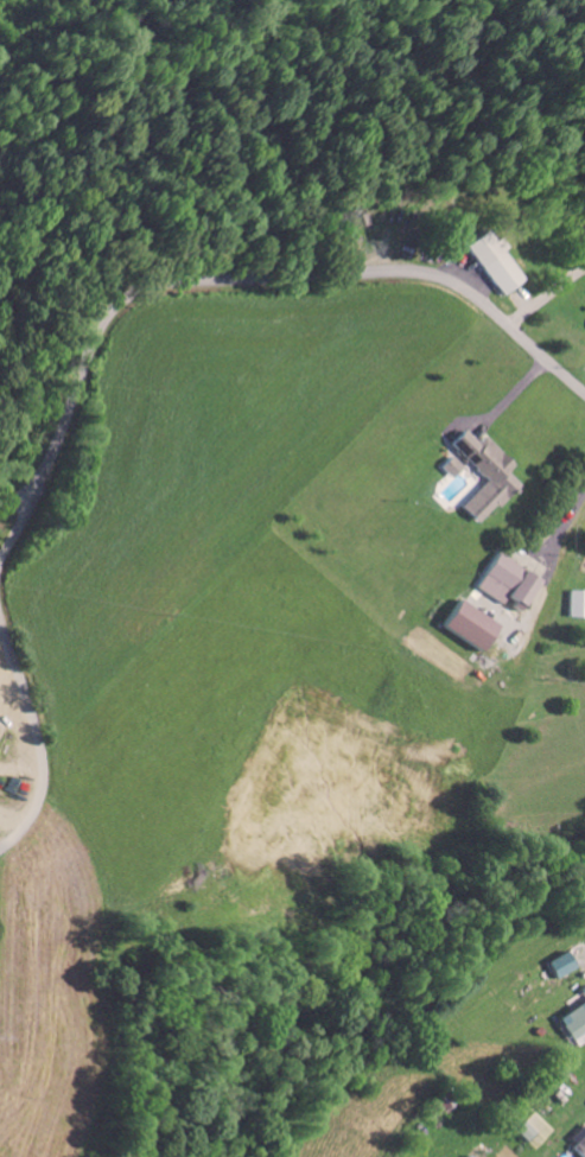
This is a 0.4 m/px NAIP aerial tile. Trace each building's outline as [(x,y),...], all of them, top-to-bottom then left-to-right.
[(498,251),(501,249),(484,227),(461,245),(500,296),(521,280),(498,251)] [(484,436),(478,442),(464,429),(450,444),(487,480),(460,508),(477,525),(518,483),(507,472),(514,465),(484,436)] [(441,468),(451,479),(464,467),(453,456),(441,468)] [(474,588),(500,604),(504,597),(518,606),(536,579),(495,553),(474,588)] [(567,591),(566,617),(584,618),(584,591),(567,591)] [(493,621),(453,601),(439,630),(480,650),(493,621)] [(575,969),(566,952),(545,962),(553,980),(575,969)] [(555,1017),(571,1046),(584,1039),(584,1001),(555,1017)] [(531,1133),(520,1121),(510,1131),(521,1142),(531,1133)]
